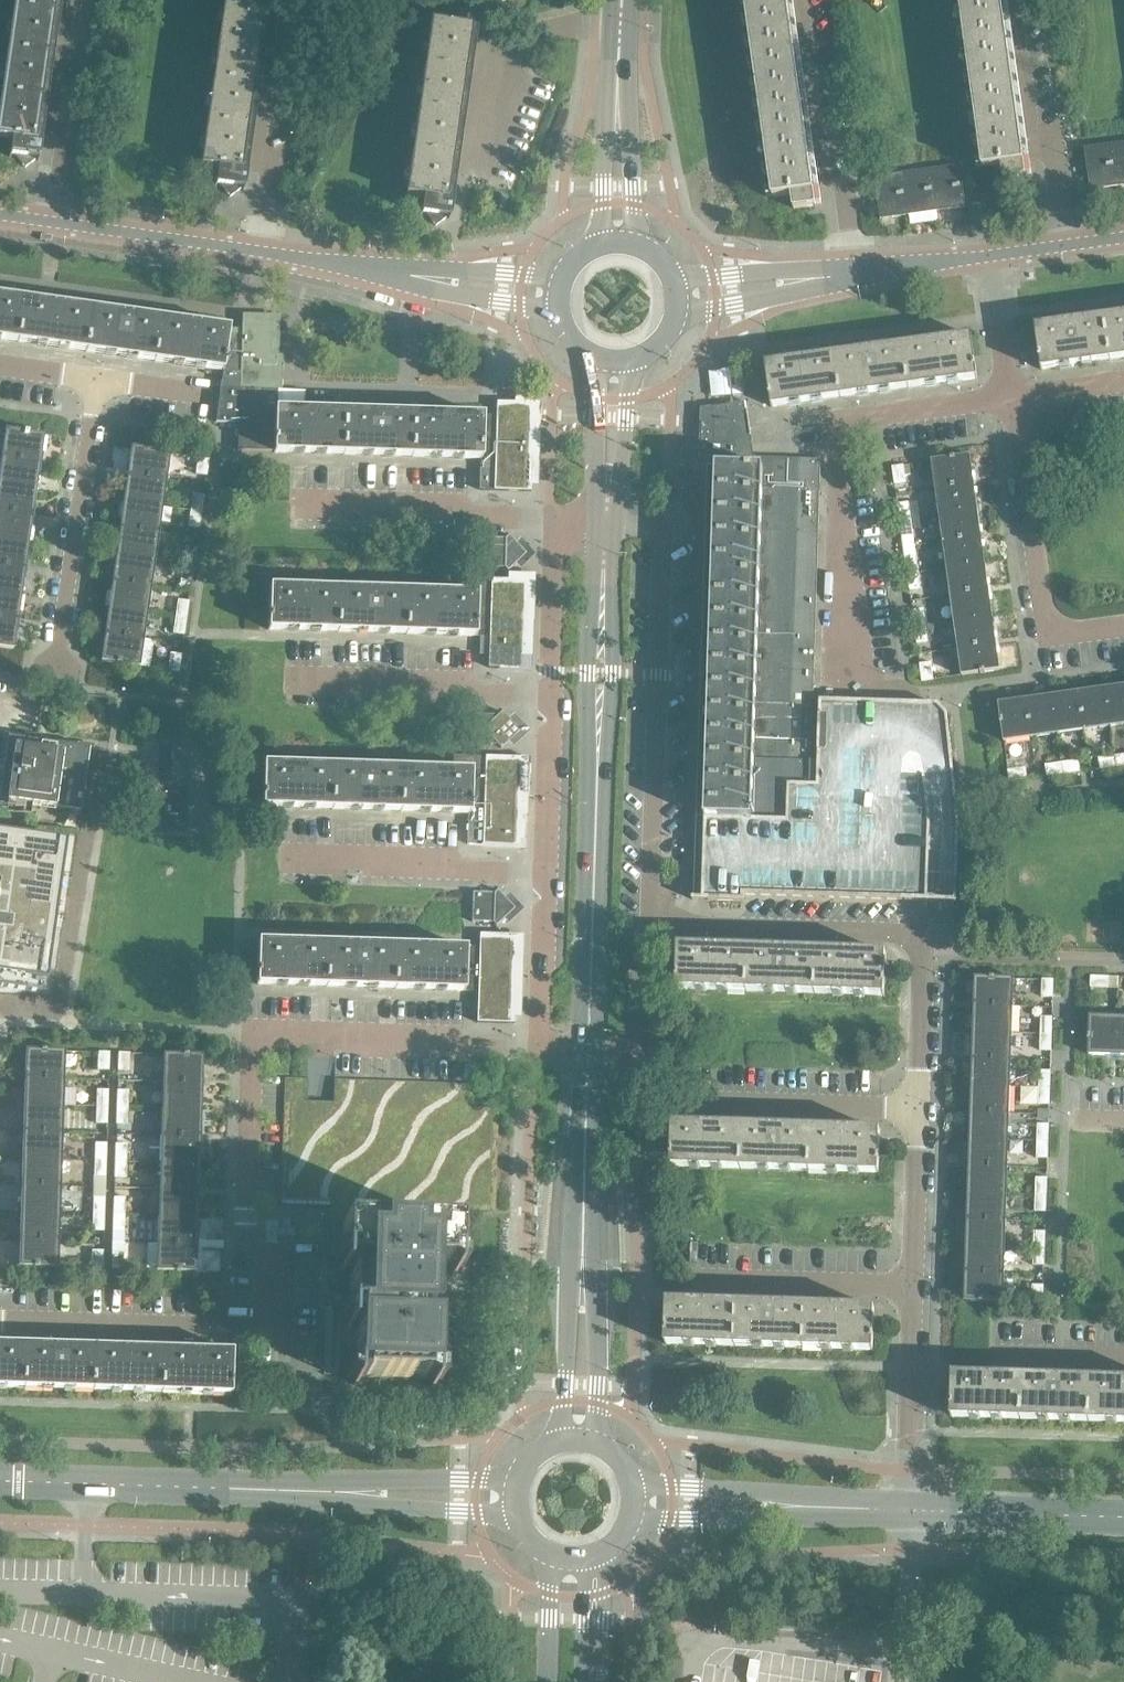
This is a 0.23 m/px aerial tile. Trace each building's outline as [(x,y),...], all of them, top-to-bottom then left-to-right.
[(41,142),(40,142),(60,0),(19,0),(18,7),(13,7),(10,30),(15,30),(12,50),(7,50),(3,72),(9,73),(6,93),(1,93),(0,97),(0,116),(3,116),(0,135),(0,138),(12,140),(9,157),(10,157),(11,155),(15,156),(25,168),(37,158),(37,161),(38,161),(41,142)] [(221,16),(227,17),(224,37),(218,36),(215,59),(220,60),(218,80),(212,79),(209,102),(214,103),(212,122),(206,122),(203,144),(208,145),(205,166),(200,165),(200,166),(217,169),(215,186),(216,186),(216,184),(220,185),(230,197),(243,187),(243,190),(244,190),(247,171),(246,171),(270,0),(223,0),(221,16)] [(807,208),(815,206),(787,0),(746,0),(747,4),(746,5),(746,6),(747,6),(750,26),(749,26),(749,27),(750,27),(753,47),(752,47),(752,49),(753,49),(756,68),(755,69),(755,70),(756,70),(759,90),(758,90),(758,91),(759,91),(762,111),(761,111),(761,113),(762,113),(765,132),(763,133),(764,134),(765,134),(768,154),(766,154),(767,155),(768,155),(770,175),(769,175),(770,176),(771,176),(773,197),(772,197),(773,198),(792,195),(794,208),(793,208),(793,209),(807,208)] [(1016,178),(1025,177),(1001,0),(960,0),(963,18),(962,18),(962,20),(963,19),(966,39),(965,40),(965,41),(966,41),(969,61),(967,61),(968,62),(969,62),(972,82),(970,82),(971,84),(972,84),(974,103),(973,103),(974,105),(975,105),(977,125),(976,125),(977,126),(978,126),(980,145),(979,146),(979,147),(980,147),(983,167),(982,168),(982,169),(1002,166),(1004,179),(1003,179),(1003,180),(1016,178)] [(448,219),(450,219),(452,201),(445,201),(449,173),(443,173),(445,158),(451,159),(455,130),(449,129),(451,115),(457,116),(461,87),(455,86),(457,72),(463,73),(467,44),(461,43),(463,29),(469,30),(469,29),(428,23),(425,46),(431,47),(428,67),(423,66),(419,89),(425,90),(422,110),(417,109),(414,132),(419,133),(416,153),(411,152),(408,175),(413,175),(411,195),(405,194),(405,195),(422,198),(420,215),(421,215),(422,212),(426,213),(435,226),(448,216),(449,216),(448,219)] [(474,23),(460,124),(464,124),(478,23),(474,23)] [(1090,191),(1091,190),(1118,186),(1118,187),(1120,186),(1123,185),(1123,143),(1114,144),(1112,144),(1085,148),(1084,148),(1090,191)] [(874,177),(880,220),(882,219),(909,215),(909,216),(910,215),(936,211),(936,212),(938,212),(938,211),(964,207),(964,208),(966,208),(960,165),(958,165),(958,166),(932,169),(931,169),(904,173),(903,173),(876,177),(874,177)] [(0,295),(0,340),(19,342),(26,299),(0,295)] [(94,309),(26,299),(19,342),(87,352),(94,309)] [(162,319),(94,309),(87,352),(156,362),(162,319)] [(1104,317),(1110,360),(1123,358),(1123,314),(1104,317)] [(241,330),(231,328),(227,350),(242,352),(242,356),(278,357),(278,356),(270,355),(271,335),(269,335),(269,323),(274,323),(274,322),(272,322),(272,320),(255,320),(255,322),(243,322),(243,315),(242,315),(241,330)] [(1110,360),(1104,317),(1035,327),(1041,370),(1110,360)] [(179,321),(162,319),(156,362),(222,371),(224,371),(227,350),(231,328),(179,321)] [(977,379),(974,357),(971,336),(902,345),(908,388),(977,379)] [(908,388),(902,345),(834,354),(840,398),(908,388)] [(277,390),(278,357),(242,356),(242,352),(227,350),(224,371),(222,371),(220,388),(277,390)] [(840,398),(834,354),(766,364),(771,407),(840,398)] [(275,404),(276,404),(277,390),(220,388),(215,423),(238,423),(238,422),(275,423),(275,404)] [(496,416),(483,416),(482,459),(479,459),(478,490),(531,492),(533,403),(496,402),(496,416)] [(275,404),(275,423),(274,451),(273,451),(273,452),(343,455),(344,411),(288,409),(288,404),(276,404),(275,404)] [(747,410),(746,410),(710,416),(708,457),(721,458),(707,901),(743,902),(743,895),(902,900),(904,809),(926,810),(955,809),(943,712),(933,702),(814,698),(821,460),(754,458),(747,410)] [(413,413),(344,411),(343,455),(412,457),(413,413)] [(482,459),(483,416),(441,414),(413,413),(412,457),(479,459),(482,459)] [(274,451),(275,423),(238,422),(238,423),(237,450),(273,451),(274,451)] [(6,431),(2,457),(40,462),(44,435),(29,433),(29,432),(24,431),(24,432),(5,429),(5,431),(6,431)] [(131,447),(127,475),(165,480),(168,454),(169,454),(170,453),(151,450),(151,449),(146,448),(146,449),(131,447)] [(931,461),(935,489),(974,483),(970,456),(955,458),(955,457),(950,458),(950,459),(931,461)] [(40,462),(2,457),(0,473),(0,484),(36,489),(40,462)] [(196,474),(207,476),(209,458),(198,457),(196,474)] [(892,467),(894,484),(906,483),(903,465),(892,467)] [(161,506),(165,480),(127,475),(124,501),(161,506)] [(977,510),(974,483),(935,489),(939,515),(977,510)] [(36,489),(0,484),(0,511),(32,515),(36,489)] [(201,512),(204,495),(193,494),(190,510),(201,512)] [(157,533),(161,506),(124,501),(120,528),(157,533)] [(899,521),(910,519),(908,502),(897,504),(899,521)] [(199,529),(201,512),(190,510),(188,527),(199,529)] [(981,537),(977,510),(939,515),(943,542),(981,537)] [(32,515),(0,511),(0,538),(28,542),(32,515)] [(913,536),(910,519),(899,521),(902,537),(913,536)] [(154,559),(157,533),(120,528),(116,554),(154,559)] [(483,567),(504,568),(507,571),(525,553),(508,535),(505,538),(484,538),(483,567)] [(985,563),(981,537),(943,542),(946,568),(985,563)] [(28,542),(0,538),(0,565),(25,568),(28,542)] [(194,565),(196,548),(185,547),(183,564),(194,565)] [(150,586),(154,559),(116,554),(112,581),(150,586)] [(915,556),(904,557),(907,574),(918,572),(915,556)] [(989,590),(985,563),(946,568),(950,595),(989,590)] [(192,582),(194,565),(183,564),(180,580),(192,582)] [(25,568),(0,565),(0,592),(21,595),(25,568)] [(920,589),(918,572),(907,574),(909,591),(920,589)] [(525,669),(527,598),(528,580),(459,579),(459,592),(477,593),(476,636),(489,637),(488,668),(525,669)] [(146,613),(150,586),(112,581),(108,607),(146,613)] [(338,632),(339,588),(269,586),(268,630),(338,632)] [(407,634),(408,590),(339,588),(338,632),(407,634)] [(477,593),(459,592),(408,590),(407,634),(476,636),(477,593)] [(992,616),(989,590),(950,595),(954,622),(992,616)] [(21,595),(0,592),(0,619),(17,622),(21,595)] [(186,618),(189,601),(178,600),(175,617),(186,618)] [(142,639),(146,613),(108,607),(105,634),(142,639)] [(914,627),(926,625),(923,609),(912,610),(914,627)] [(996,643),(992,616),(954,622),(958,648),(996,643)] [(184,635),(186,618),(175,617),(173,633),(184,635)] [(17,622),(0,619),(0,647),(13,649),(17,622)] [(928,642),(926,625),(914,627),(917,644),(928,642)] [(148,640),(142,639),(105,634),(101,661),(116,663),(116,664),(120,665),(120,664),(151,668),(154,647),(148,640)] [(1000,670),(996,643),(958,648),(961,676),(980,673),(980,674),(985,673),(985,672),(1000,670)] [(179,672),(181,655),(170,653),(168,671),(179,672)] [(933,680),(933,679),(931,663),(919,664),(922,682),(933,680)] [(1106,689),(1111,727),(1123,725),(1123,686),(1106,689)] [(1111,727),(1106,689),(1079,692),(1084,730),(1111,727)] [(1084,730),(1079,692),(1053,696),(1058,734),(1084,730)] [(1058,734),(1053,696),(1026,699),(1031,738),(1058,734)] [(1031,738),(1026,699),(998,703),(1001,718),(1000,718),(1000,723),(1001,723),(1004,742),(1031,738)] [(502,711),(498,715),(477,714),(476,744),(497,745),(500,748),(520,730),(502,711)] [(1,799),(80,811),(89,748),(10,737),(1,799)] [(1115,756),(1117,767),(1123,766),(1123,754),(1115,756)] [(519,846),(521,775),(519,774),(519,764),(519,756),(507,756),(507,757),(453,756),(453,769),(472,770),(470,814),(468,814),(467,844),(519,846)] [(1100,769),(1117,767),(1115,756),(1098,758),(1100,769)] [(1078,760),(1062,763),(1063,774),(1080,772),(1078,760)] [(332,809),(334,765),(264,763),(262,807),(332,809)] [(1047,776),(1063,774),(1062,763),(1045,765),(1047,776)] [(401,811),(403,768),(334,765),(332,809),(401,811)] [(472,770),(453,769),(403,768),(401,811),(468,814),(470,814),(472,770)] [(1009,782),(1027,779),(1025,768),(1007,770),(1009,782)] [(35,993),(36,982),(46,983),(52,939),(43,938),(44,928),(53,930),(56,914),(58,894),(49,893),(50,883),(60,885),(64,853),(55,852),(56,840),(0,833),(0,988),(35,993)] [(496,926),(514,908),(497,889),(494,893),(472,892),(471,922),(493,922),(496,926)] [(322,938),(368,939),(368,931),(322,929),(322,938)] [(514,1023),(516,952),(516,935),(499,934),(479,934),(479,948),(466,947),(465,991),(478,992),(477,1022),(514,1023)] [(327,986),(328,943),(258,941),(257,984),(327,986)] [(396,989),(397,945),(328,943),(327,986),(396,989)] [(465,991),(466,947),(397,945),(396,989),(465,991)] [(746,992),(748,948),(678,946),(677,990),(746,992)] [(816,950),(748,948),(746,992),(815,994),(816,950)] [(886,953),(816,950),(815,994),(884,996),(886,953)] [(1108,988),(1108,977),(1090,976),(1090,988),(1108,988)] [(975,977),(974,1005),(1012,1006),(1013,980),(1014,980),(1014,978),(995,978),(995,977),(990,977),(990,978),(975,977)] [(1042,997),(1053,997),(1053,980),(1042,979),(1042,997)] [(1011,1033),(1012,1006),(974,1005),(973,1032),(1011,1033)] [(1116,1056),(1117,1018),(1090,1017),(1091,1016),(1089,1016),(1089,1035),(1088,1035),(1087,1040),(1088,1040),(1088,1055),(1116,1056)] [(1052,1034),(1052,1017),(1041,1017),(1040,1034),(1052,1034)] [(1117,1018),(1116,1056),(1123,1056),(1123,1018),(1117,1018)] [(1010,1060),(1011,1033),(973,1032),(972,1059),(1010,1060)] [(1051,1051),(1052,1034),(1040,1034),(1040,1051),(1051,1051)] [(64,1052),(64,1051),(49,1050),(49,1049),(45,1049),(45,1050),(26,1050),(25,1077),(63,1079),(63,1052),(64,1052)] [(109,1070),(109,1052),(98,1052),(98,1070),(109,1070)] [(129,1053),(118,1052),(118,1070),(129,1070),(129,1053)] [(164,1055),(164,1063),(163,1082),(201,1083),(202,1055),(187,1055),(187,1054),(182,1054),(182,1055),(163,1054),(163,1055),(164,1055)] [(1009,1087),(1010,1060),(972,1059),(971,1085),(1009,1087)] [(1039,1071),(1039,1088),(1050,1088),(1051,1071),(1039,1071)] [(62,1105),(63,1079),(25,1077),(24,1104),(62,1105)] [(440,1383),(441,1378),(448,1378),(449,1332),(451,1293),(468,1293),(471,1210),(496,1211),(500,1107),(473,1107),(474,1084),(335,1079),(334,1079),(333,1102),(307,1101),(308,1078),(284,1078),(280,1204),(329,1205),(326,1291),(334,1291),(333,1306),(326,1306),(323,1374),(348,1375),(347,1380),(354,1380),(354,1384),(357,1384),(357,1380),(363,1380),(363,1376),(425,1378),(425,1382),(431,1382),(431,1387),(434,1387),(434,1382),(440,1383)] [(200,1110),(201,1083),(163,1082),(162,1109),(200,1110)] [(1008,1113),(1009,1087),(971,1085),(971,1112),(1008,1113)] [(1049,1105),(1050,1088),(1039,1088),(1038,1104),(1049,1105)] [(108,1090),(97,1090),(97,1106),(108,1107),(108,1090)] [(117,1091),(117,1107),(128,1107),(128,1091),(117,1091)] [(61,1132),(62,1105),(24,1104),(23,1131),(61,1132)] [(107,1123),(108,1107),(97,1106),(96,1123),(107,1123)] [(128,1124),(128,1107),(117,1107),(117,1124),(128,1124)] [(199,1137),(200,1110),(162,1109),(162,1135),(199,1137)] [(1007,1140),(1008,1113),(971,1112),(970,1139),(1007,1140)] [(742,1125),(672,1123),(671,1167),(741,1169),(742,1125)] [(1048,1141),(1049,1125),(1038,1124),(1037,1141),(1048,1141)] [(810,1128),(742,1125),(741,1169),(809,1171),(810,1128)] [(880,1130),(810,1128),(809,1171),(879,1173),(880,1130)] [(60,1159),(61,1132),(23,1131),(22,1158),(60,1159)] [(199,1163),(199,1137),(162,1135),(161,1162),(199,1163)] [(1007,1167),(1007,1140),(970,1139),(969,1166),(1007,1167)] [(1048,1158),(1048,1141),(1037,1141),(1036,1158),(1048,1158)] [(95,1144),(95,1160),(105,1161),(106,1144),(95,1144)] [(116,1144),(115,1161),(126,1161),(126,1145),(116,1144)] [(59,1186),(60,1159),(22,1158),(21,1185),(59,1186)] [(105,1177),(105,1161),(95,1160),(94,1177),(105,1177)] [(125,1178),(126,1161),(115,1161),(115,1178),(125,1178)] [(198,1190),(199,1163),(161,1162),(160,1189),(198,1190)] [(1006,1194),(1007,1167),(969,1166),(968,1192),(1006,1194)] [(1036,1178),(1035,1195),(1047,1195),(1047,1178),(1036,1178)] [(58,1213),(59,1186),(21,1185),(20,1211),(58,1213)] [(197,1217),(198,1190),(160,1189),(159,1216),(197,1217)] [(1005,1221),(1006,1194),(968,1192),(967,1219),(1005,1221)] [(1046,1212),(1047,1195),(1035,1195),(1035,1212),(1046,1212)] [(94,1198),(93,1214),(104,1214),(104,1198),(94,1198)] [(114,1198),(114,1215),(124,1215),(125,1199),(114,1198)] [(57,1239),(58,1213),(20,1211),(20,1238),(57,1239)] [(103,1242),(104,1214),(93,1214),(93,1241),(103,1242)] [(123,1242),(124,1215),(114,1215),(113,1241),(123,1242)] [(196,1244),(197,1217),(159,1216),(158,1243),(196,1244)] [(1004,1247),(1005,1221),(967,1219),(966,1246),(1004,1247)] [(1045,1249),(1045,1232),(1034,1232),(1034,1248),(1045,1249)] [(57,1266),(57,1239),(20,1238),(19,1266),(34,1266),(34,1267),(38,1267),(57,1267),(57,1266)] [(195,1272),(196,1244),(158,1243),(157,1269),(156,1270),(175,1271),(175,1272),(180,1272),(180,1271),(195,1272)] [(1003,1274),(1004,1247),(966,1246),(965,1273),(1003,1274)] [(1044,1266),(1045,1249),(1034,1248),(1033,1265),(1044,1266)] [(91,1268),(102,1269),(103,1251),(92,1251),(91,1268)] [(112,1251),(111,1269),(123,1269),(123,1252),(112,1251)] [(1002,1301),(1003,1274),(965,1273),(964,1301),(979,1301),(979,1302),(984,1302),(984,1301),(1003,1302),(1003,1301),(1002,1301)] [(1032,1285),(1032,1302),(1032,1303),(1043,1303),(1044,1285),(1032,1285)] [(736,1303),(667,1300),(665,1344),(735,1346),(736,1303)] [(805,1305),(736,1303),(735,1346),(803,1348),(805,1305)] [(874,1307),(805,1305),(803,1348),(873,1351),(874,1307)] [(0,1343),(0,1387),(24,1387),(25,1344),(0,1343)] [(94,1346),(25,1344),(24,1387),(93,1390),(94,1346)] [(122,1347),(94,1346),(93,1390),(162,1392),(163,1348),(122,1347)] [(232,1351),(163,1348),(162,1392),(231,1394),(232,1351)] [(1021,1376),(952,1373),(951,1417),(1020,1419),(1021,1376)] [(1090,1378),(1021,1376),(1020,1419),(1089,1422),(1090,1378)] [(1090,1378),(1089,1422),(1123,1423),(1123,1379),(1090,1378)]
